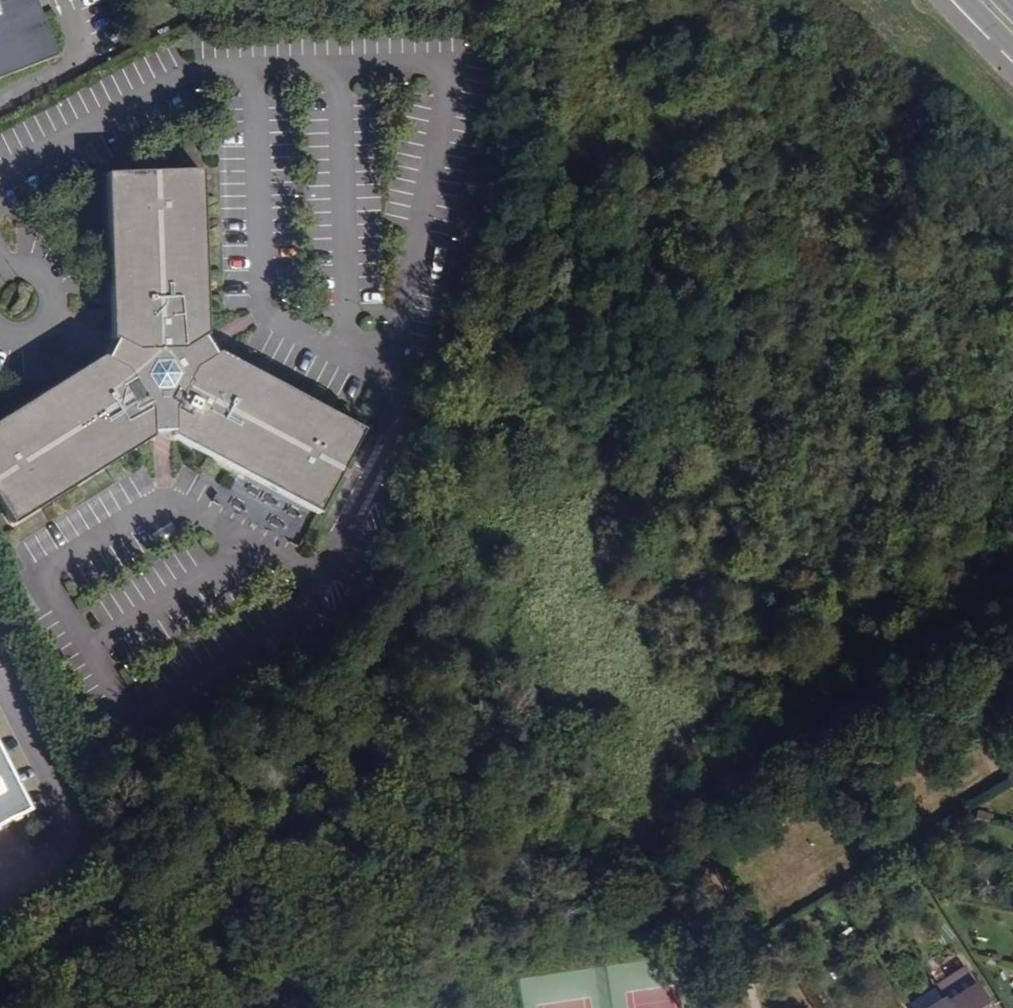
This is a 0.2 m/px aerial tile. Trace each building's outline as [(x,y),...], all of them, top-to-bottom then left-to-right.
[(59,56),(36,0),(0,0),(0,80),(59,56)] [(0,417),(0,509),(9,524),(149,437),(149,425),(172,424),(172,434),(315,516),(364,432),(221,349),(212,354),(201,335),(212,328),(204,170),(109,173),(117,335),(125,340),(113,360),(104,353),(0,417)] [(24,812),(0,765),(0,824),(24,812)] [(519,981),(522,1007),(693,1007),(688,962),(519,981)] [(948,1007),(989,1007),(964,970),(936,988),(943,1000),(948,1007)] [(943,1000),(931,1007),(948,1007),(943,1000)]
